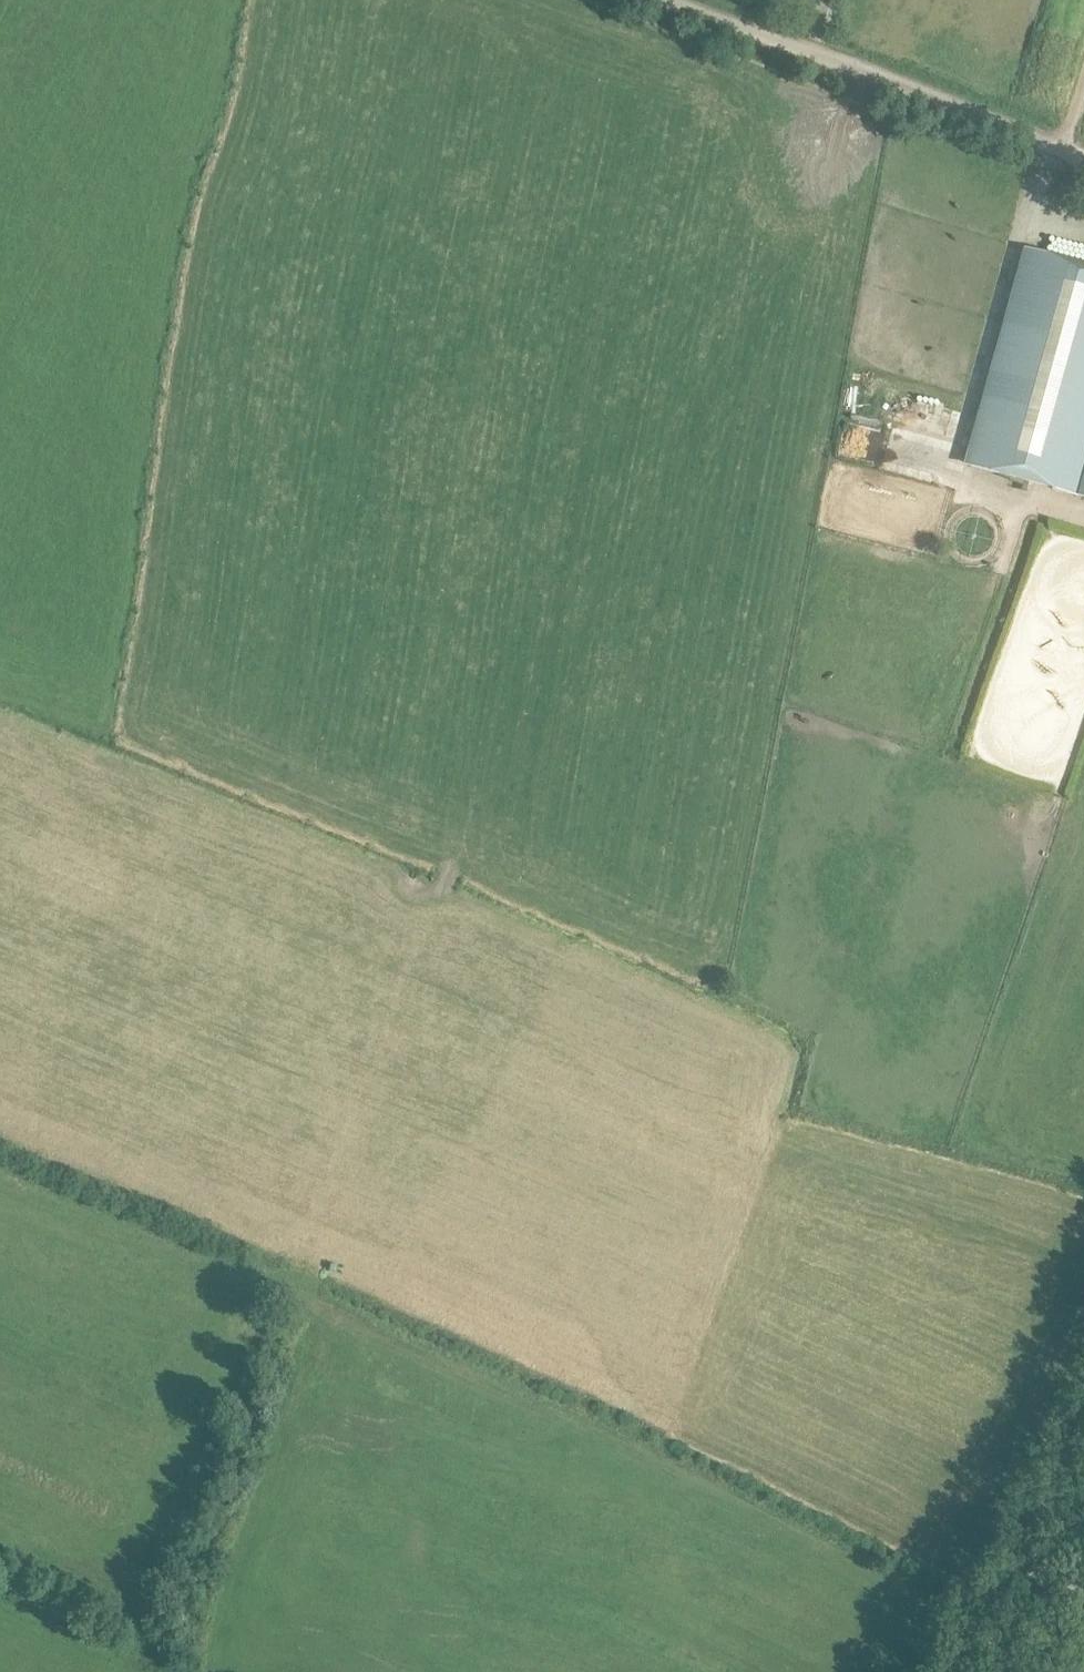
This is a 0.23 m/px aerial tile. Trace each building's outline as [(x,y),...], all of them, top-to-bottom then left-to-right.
[(1029,252),(970,465),(1078,495),(1083,472),(1083,267),(1029,252)] [(889,462),(898,440),(880,433),(872,455),(889,462)]
